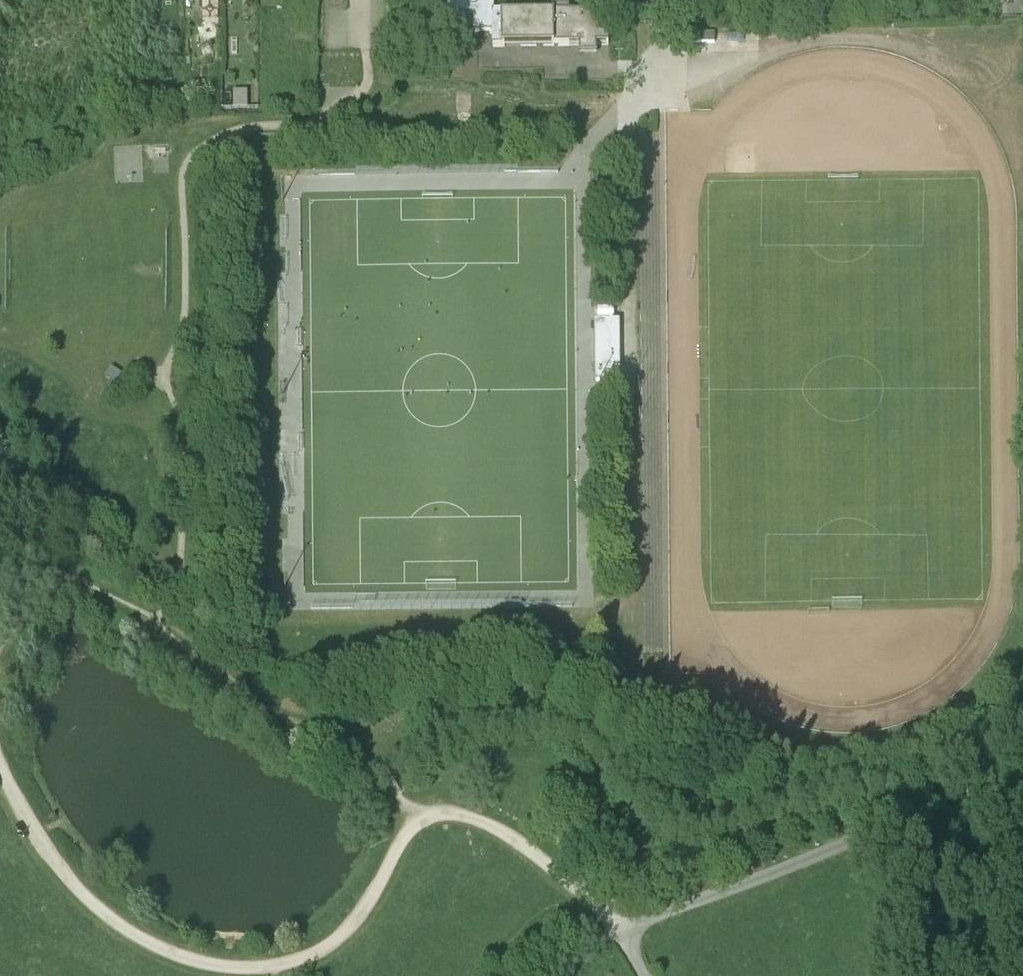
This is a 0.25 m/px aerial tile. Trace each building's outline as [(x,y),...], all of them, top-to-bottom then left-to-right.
[(448,33),(493,33),(493,47),(581,47),(581,55),(597,55),(597,46),(606,46),(606,12),(573,12),(573,0),(550,0),(550,14),(495,14),(495,0),(448,0),(448,33)]
